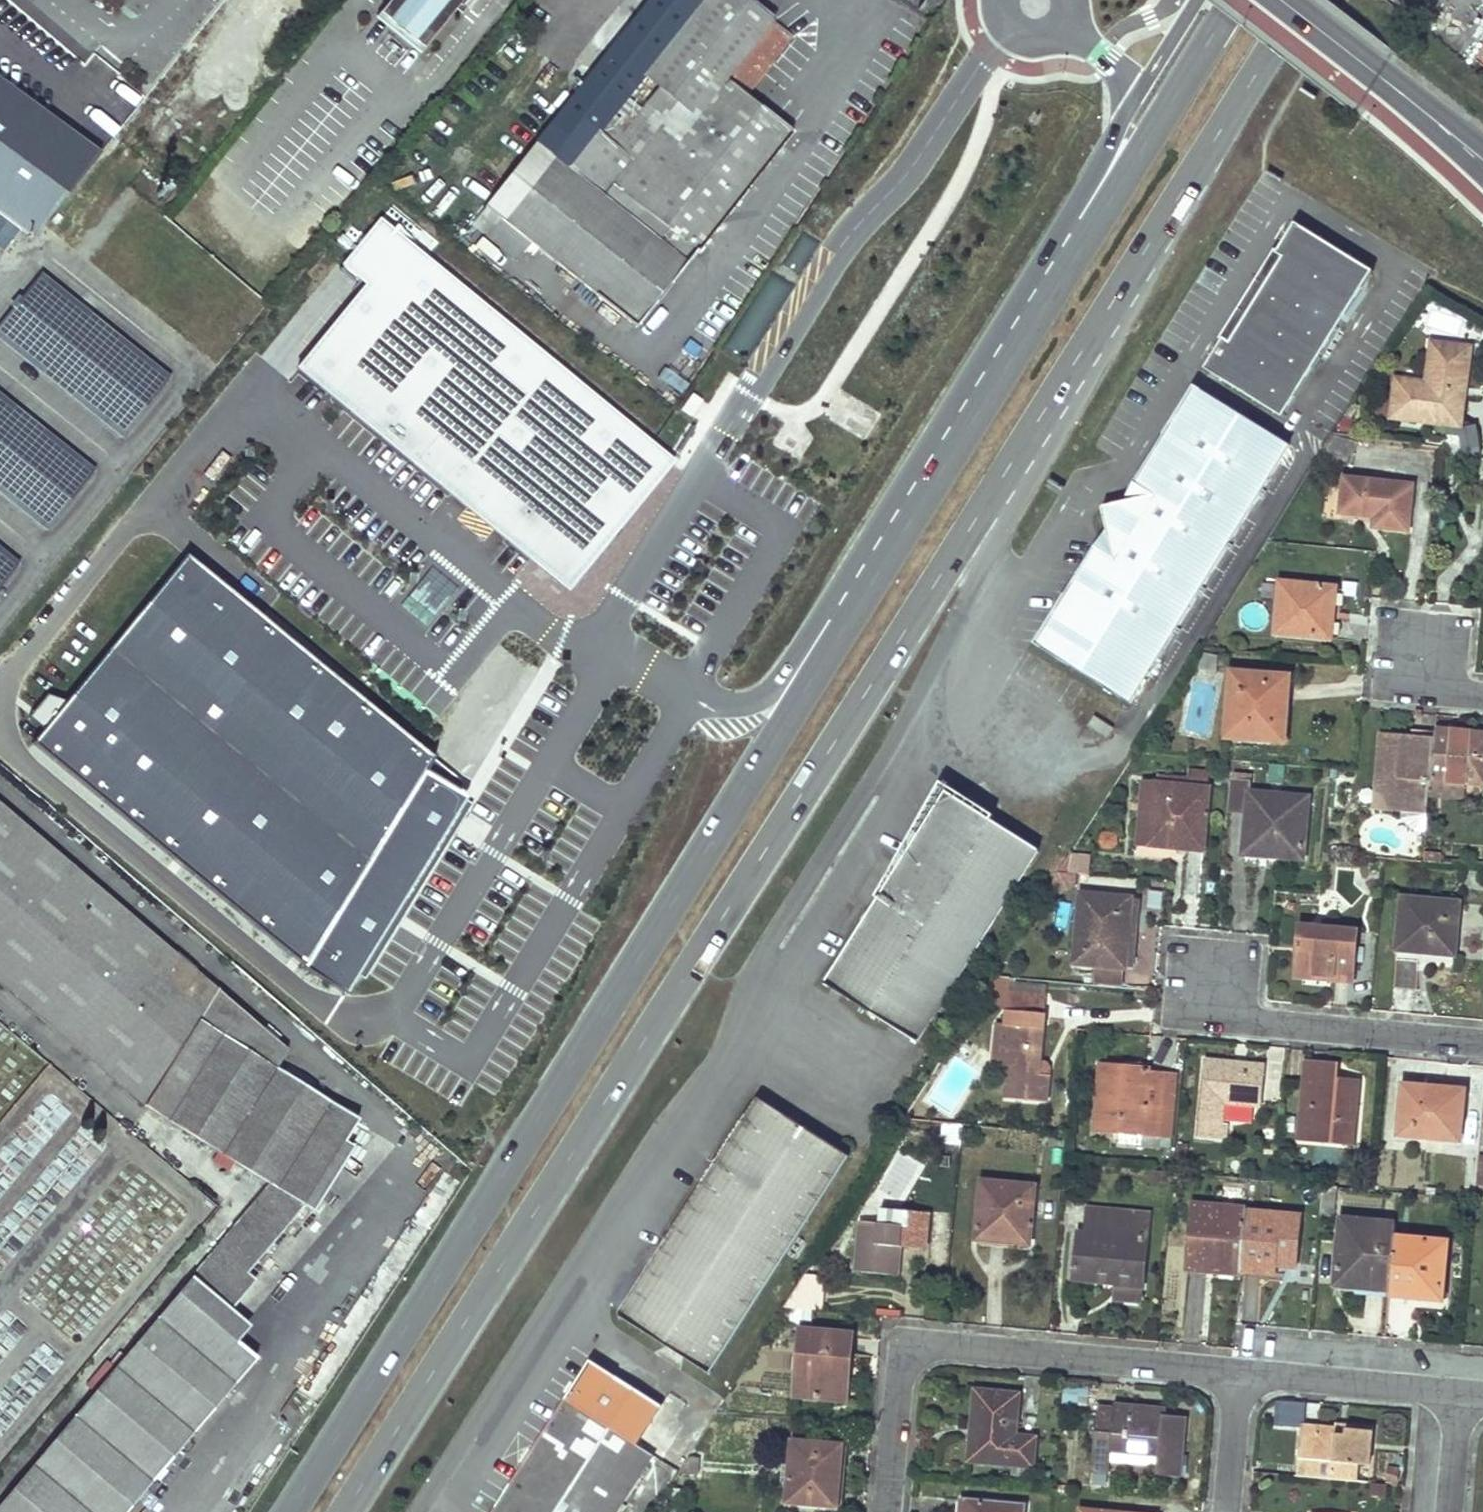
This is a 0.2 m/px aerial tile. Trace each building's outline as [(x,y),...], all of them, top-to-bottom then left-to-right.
[(387,13),(424,41),(457,0),(398,0),(387,13)] [(486,208),(501,220),(487,238),(518,262),(532,244),(637,327),(789,132),(744,96),(789,38),(779,30),(768,43),(761,37),(771,24),(774,21),(747,0),(649,0),(486,208)] [(779,30),(771,24),(761,37),(768,43),(779,30)] [(100,154),(114,138),(59,97),(0,53),(0,80),(100,154)] [(34,237),(100,154),(0,80),(0,213),(34,237)] [(181,186),(175,181),(162,198),(169,203),(181,186)] [(501,220),(486,208),(472,226),(487,238),(501,220)] [(804,211),(711,359),(738,375),(831,228),(804,211)] [(1206,372),(1284,420),(1375,274),(1297,225),(1278,256),(1284,260),(1231,345),(1225,341),(1206,372)] [(673,462),(406,245),(302,372),(569,589),(673,462)] [(1278,256),(1225,341),(1231,345),(1284,260),(1278,256)] [(172,375),(44,276),(0,333),(0,339),(125,436),(172,375)] [(1396,378),(1391,415),(1459,425),(1470,347),(1431,341),(1426,382),(1396,378)] [(661,367),(655,381),(680,391),(686,378),(661,367)] [(1107,531),(1037,644),(1130,702),(1288,446),(1195,389),(1126,501),(1102,507),(1107,531)] [(0,396),(0,496),(45,532),(94,472),(0,396)] [(1344,480),(1341,512),(1376,516),(1374,527),(1407,531),(1412,487),(1344,480)] [(0,547),(0,585),(18,561),(0,547)] [(276,945),(297,962),(339,990),(379,922),(534,670),(500,648),(432,758),(368,705),(254,610),(186,554),(32,743),(44,753),(89,790),(142,834),(193,876),(246,919),(276,945)] [(1280,582),(1275,633),(1330,638),(1335,588),(1280,582)] [(1231,671),(1225,736),(1270,740),(1273,704),(1286,705),(1288,682),(1259,679),(1260,673),(1231,671)] [(29,713),(42,723),(60,700),(47,689),(29,713)] [(1273,704),(1270,740),(1285,741),(1288,705),(1286,705),(1273,704)] [(1113,728),(1095,717),(1089,727),(1106,738),(1113,728)] [(1430,778),(1467,782),(1482,783),(1482,734),(1435,729),(1434,738),(1430,778)] [(1380,733),(1378,754),(1386,755),(1382,802),(1428,806),(1429,794),(1430,778),(1434,738),(1380,733)] [(1373,809),(1427,814),(1428,806),(1382,802),(1386,755),(1378,754),(1373,809)] [(1157,774),(1156,784),(1209,789),(1211,772),(1187,770),(1187,777),(1157,774)] [(1430,778),(1429,794),(1465,797),(1467,782),(1430,778)] [(1232,779),(1229,810),(1247,811),(1244,844),(1280,848),(1279,856),(1301,859),(1308,797),(1250,791),(1251,781),(1232,779)] [(1138,843),(1187,848),(1188,839),(1150,836),(1155,784),(1144,783),(1138,843)] [(1155,784),(1150,836),(1188,839),(1187,848),(1204,850),(1209,789),(1156,784),(1155,784)] [(862,923),(824,984),(917,1043),(1037,851),(944,792),(883,890),(862,923)] [(0,803),(0,984),(144,1109),(146,1106),(270,1183),(230,1229),(208,1256),(189,1278),(191,1280),(0,1506),(0,1511),(123,1511),(254,1357),(215,1322),(249,1281),(242,1275),(301,1204),(303,1206),(357,1121),(276,1069),(287,1052),(0,803)] [(1243,853),(1279,856),(1280,848),(1244,844),(1243,853)] [(1322,852),(1322,860),(1336,861),(1336,853),(1322,852)] [(1439,854),(1424,852),(1423,861),(1438,863),(1439,854)] [(1072,859),(1071,870),(1084,871),(1086,872),(1087,861),(1072,859)] [(1069,870),(1068,881),(1083,882),(1084,871),(1071,870),(1069,870)] [(862,923),(883,890),(874,883),(853,916),(862,923)] [(1081,892),(1075,962),(1126,966),(1127,952),(1134,953),(1139,897),(1081,892)] [(1403,897),(1398,949),(1454,954),(1459,903),(1403,897)] [(1301,926),(1296,975),(1353,980),(1357,931),(1301,926)] [(1010,992),(1007,1025),(1014,1026),(1010,1069),(1007,1098),(1048,1102),(1050,1076),(1040,1075),(1047,996),(1010,992)] [(1003,1068),(1010,1069),(1014,1026),(1007,1025),(1003,1068)] [(1205,1061),(1197,1136),(1226,1139),(1228,1124),(1222,1123),(1224,1102),(1261,1105),(1265,1067),(1205,1061)] [(1101,1063),(1095,1127),(1121,1130),(1120,1143),(1143,1145),(1144,1132),(1158,1133),(1164,1073),(1149,1072),(1149,1068),(1101,1063)] [(1308,1063),(1299,1138),(1351,1144),(1358,1083),(1338,1081),(1336,1080),(1335,1085),(1328,1084),(1330,1066),(1308,1063)] [(1330,1066),(1328,1084),(1335,1085),(1336,1080),(1338,1081),(1339,1067),(1330,1066)] [(1144,1132),(1143,1145),(1161,1146),(1161,1143),(1170,1144),(1176,1074),(1164,1073),(1158,1133),(1144,1132)] [(1404,1090),(1400,1136),(1459,1142),(1464,1092),(1426,1088),(1425,1092),(1404,1090)] [(761,1102),(625,1316),(708,1370),(845,1156),(761,1102)] [(982,1182),(977,1239),(1030,1243),(1035,1186),(982,1182)] [(1193,1204),(1186,1269),(1240,1274),(1240,1271),(1246,1211),(1246,1210),(1193,1204)] [(860,1228),(856,1270),(897,1274),(900,1246),(925,1248),(929,1213),(881,1208),(878,1230),(860,1228)] [(1246,1211),(1240,1271),(1273,1274),(1274,1265),(1295,1267),(1300,1217),(1246,1211)] [(1077,1233),(1073,1279),(1115,1283),(1116,1281),(1142,1283),(1149,1215),(1120,1212),(1118,1237),(1077,1233)] [(230,1229),(216,1217),(194,1243),(208,1256),(230,1229)] [(861,1220),(860,1228),(878,1230),(879,1223),(861,1220)] [(1342,1220),(1336,1286),(1357,1288),(1357,1284),(1390,1287),(1395,1238),(1396,1225),(1342,1220)] [(1390,1287),(1389,1295),(1440,1300),(1446,1243),(1395,1238),(1390,1287)] [(810,1266),(784,1308),(820,1311),(824,1267),(810,1266)] [(1115,1283),(1114,1299),(1140,1301),(1142,1283),(1116,1281),(1115,1283)] [(801,1330),(795,1397),(842,1400),(845,1359),(851,1359),(853,1334),(801,1330)] [(654,1456),(639,1447),(665,1408),(597,1364),(501,1511),(618,1511),(654,1456)] [(1088,1385),(1063,1383),(1062,1403),(1086,1406),(1088,1385)] [(979,1429),(976,1462),(1032,1467),(1035,1439),(1015,1437),(1019,1396),(976,1392),(973,1428),(979,1429)] [(1304,1424),(1305,1400),(1277,1398),(1275,1421),(1304,1424)] [(1097,1408),(1091,1469),(1109,1471),(1110,1462),(1156,1466),(1155,1475),(1179,1477),(1184,1416),(1155,1414),(1156,1409),(1114,1406),(1113,1410),(1097,1408)] [(1302,1425),(1297,1476),(1357,1481),(1358,1464),(1370,1465),(1373,1431),(1302,1425)] [(970,1461),(976,1462),(979,1429),(973,1428),(970,1461)] [(794,1442),(788,1503),(837,1507),(843,1446),(794,1442)] [(689,1459),(680,1473),(696,1474),(697,1460),(689,1459)] [(1371,1483),(1370,1495),(1385,1496),(1386,1484),(1371,1483)] [(1024,1505),(961,1500),(960,1511),(1023,1511),(1024,1505)]
